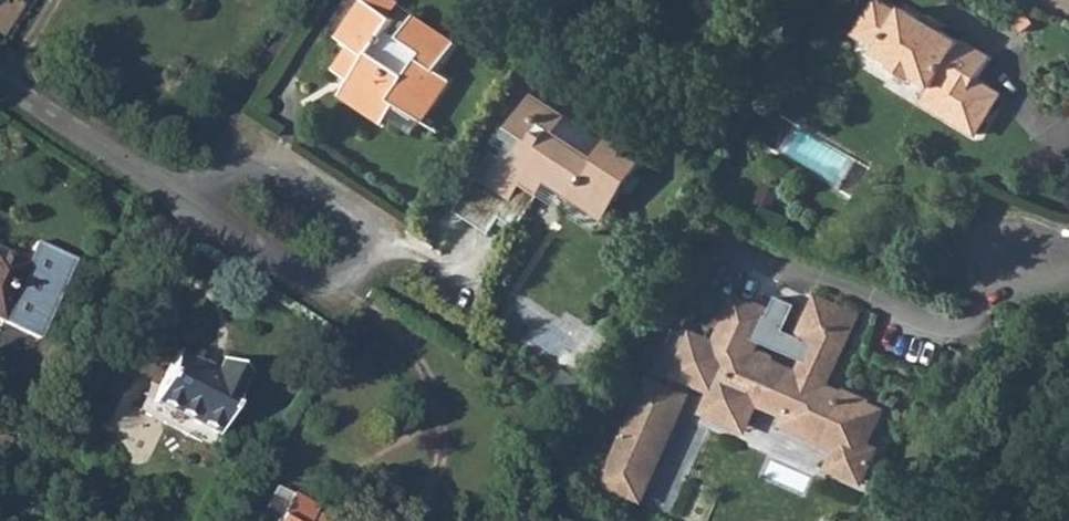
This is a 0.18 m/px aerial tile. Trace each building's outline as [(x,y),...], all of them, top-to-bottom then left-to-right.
[(348,46),(332,70),(348,81),(338,96),(380,125),(394,105),(420,122),(448,82),(435,73),(454,46),(412,17),(397,40),(419,54),(403,77),(370,54),(393,21),(363,0),(337,38),(348,46)] [(975,133),(999,94),(976,79),(991,56),(964,40),(962,43),(905,8),(902,13),(880,0),(878,0),(857,35),(879,49),(876,55),(895,67),(892,72),(910,83),(913,79),(931,89),(924,100),(975,133)] [(471,204),(497,220),(502,212),(519,222),(541,190),(551,175),(610,212),(627,185),(632,188),(643,170),(639,167),(654,144),(618,120),(608,137),(597,154),(558,129),(569,112),(531,88),(508,124),(525,135),(505,167),(498,162),(471,204)] [(608,137),(569,112),(558,129),(597,154),(608,137)] [(551,175),(541,190),(600,228),(610,212),(551,175)] [(23,262),(0,252),(0,312),(23,262)] [(688,333),(671,369),(702,384),(708,369),(715,372),(699,409),(710,415),(713,410),(726,416),(728,411),(746,419),(755,399),(777,410),(779,406),(787,409),(785,414),(802,422),(799,428),(840,448),(832,467),(844,472),(843,475),(859,482),(865,469),(868,470),(872,462),(869,461),(871,455),(856,447),(863,430),(871,433),(877,417),(863,410),(865,406),(839,393),(836,398),(817,390),(825,368),(830,370),(836,355),(823,350),(831,331),(843,336),(852,316),(812,297),(795,337),(814,346),(812,351),(806,348),(793,377),(773,368),(769,360),(751,351),(768,310),(733,293),(712,337),(709,336),(706,341),(688,333)] [(175,346),(150,398),(144,409),(209,441),(215,429),(246,367),(221,354),(215,366),(175,346)] [(642,378),(624,420),(650,431),(660,436),(678,394),(642,378)] [(624,420),(614,443),(640,454),(650,431),(624,420)] [(614,443),(596,483),(632,499),(650,459),(640,454),(614,443)] [(270,520),(333,520),(334,519),(310,507),(312,501),(286,488),(271,519),(270,520)]
